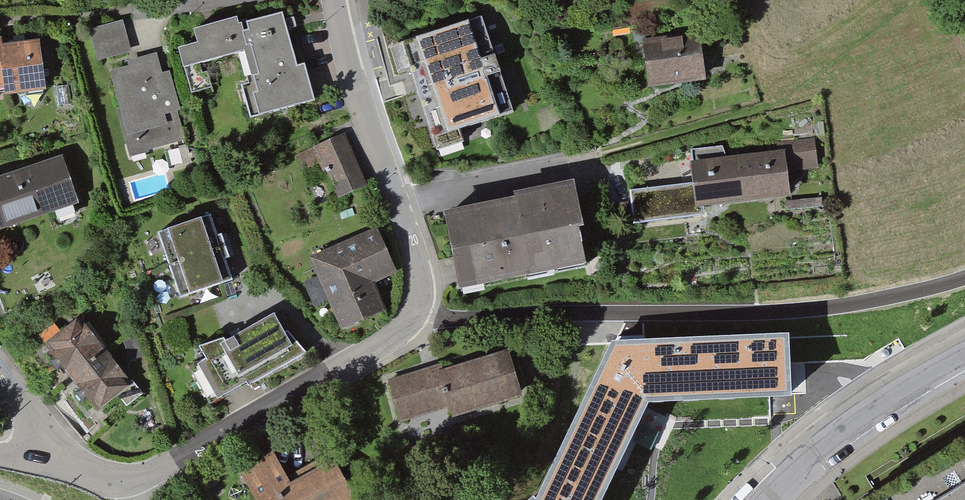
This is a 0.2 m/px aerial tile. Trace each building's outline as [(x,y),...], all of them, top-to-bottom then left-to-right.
[(480,19),(395,48),(428,145),(513,116),(480,19)] [(309,113),(280,24),(237,38),(234,29),(190,43),(194,54),(177,60),(192,104),(232,91),(246,133),(309,113)] [(122,33),(85,43),(95,78),(104,75),(131,171),(190,154),(166,68),(134,77),(122,33)] [(648,92),(706,85),(700,35),(642,42),(648,92)] [(0,44),(0,95),(44,89),(38,39),(0,44)] [(368,192),(344,137),(314,150),(339,205),(368,192)] [(785,154),(787,174),(818,171),(814,139),(783,142),(785,154)] [(694,149),(695,162),(717,160),(716,147),(694,149)] [(742,207),(790,202),(787,174),(785,154),(737,160),(742,207)] [(0,180),(0,233),(79,206),(62,158),(0,180)] [(703,212),(742,207),(737,160),(689,165),(691,186),(695,213),(703,212)] [(695,213),(691,186),(629,193),(633,228),(704,220),(703,212),(695,213)] [(586,273),(579,238),(584,237),(574,187),(513,199),(514,205),(443,219),(459,299),(586,273)] [(212,214),(156,231),(177,297),(233,279),(212,214)] [(376,230),(309,261),(342,333),(387,313),(375,286),(397,276),(376,230)] [(134,384),(78,313),(38,344),(94,415),(134,384)] [(286,332),(275,314),(226,340),(224,336),(200,345),(207,358),(198,363),(218,398),(245,382),(247,386),(307,352),(288,330),(286,332)] [(792,396),(791,376),(789,332),(612,340),(536,498),(533,495),(528,499),(602,499),(642,415),(649,401),(792,396)] [(136,336),(123,341),(130,360),(143,355),(136,336)] [(431,366),(388,380),(401,422),(451,407),(454,416),(522,395),(507,349),(450,367),(448,361),(431,366)] [(855,499),(964,499),(964,432),(855,499)] [(228,471),(242,499),(338,499),(319,462),(278,482),(264,453),(228,471)]
